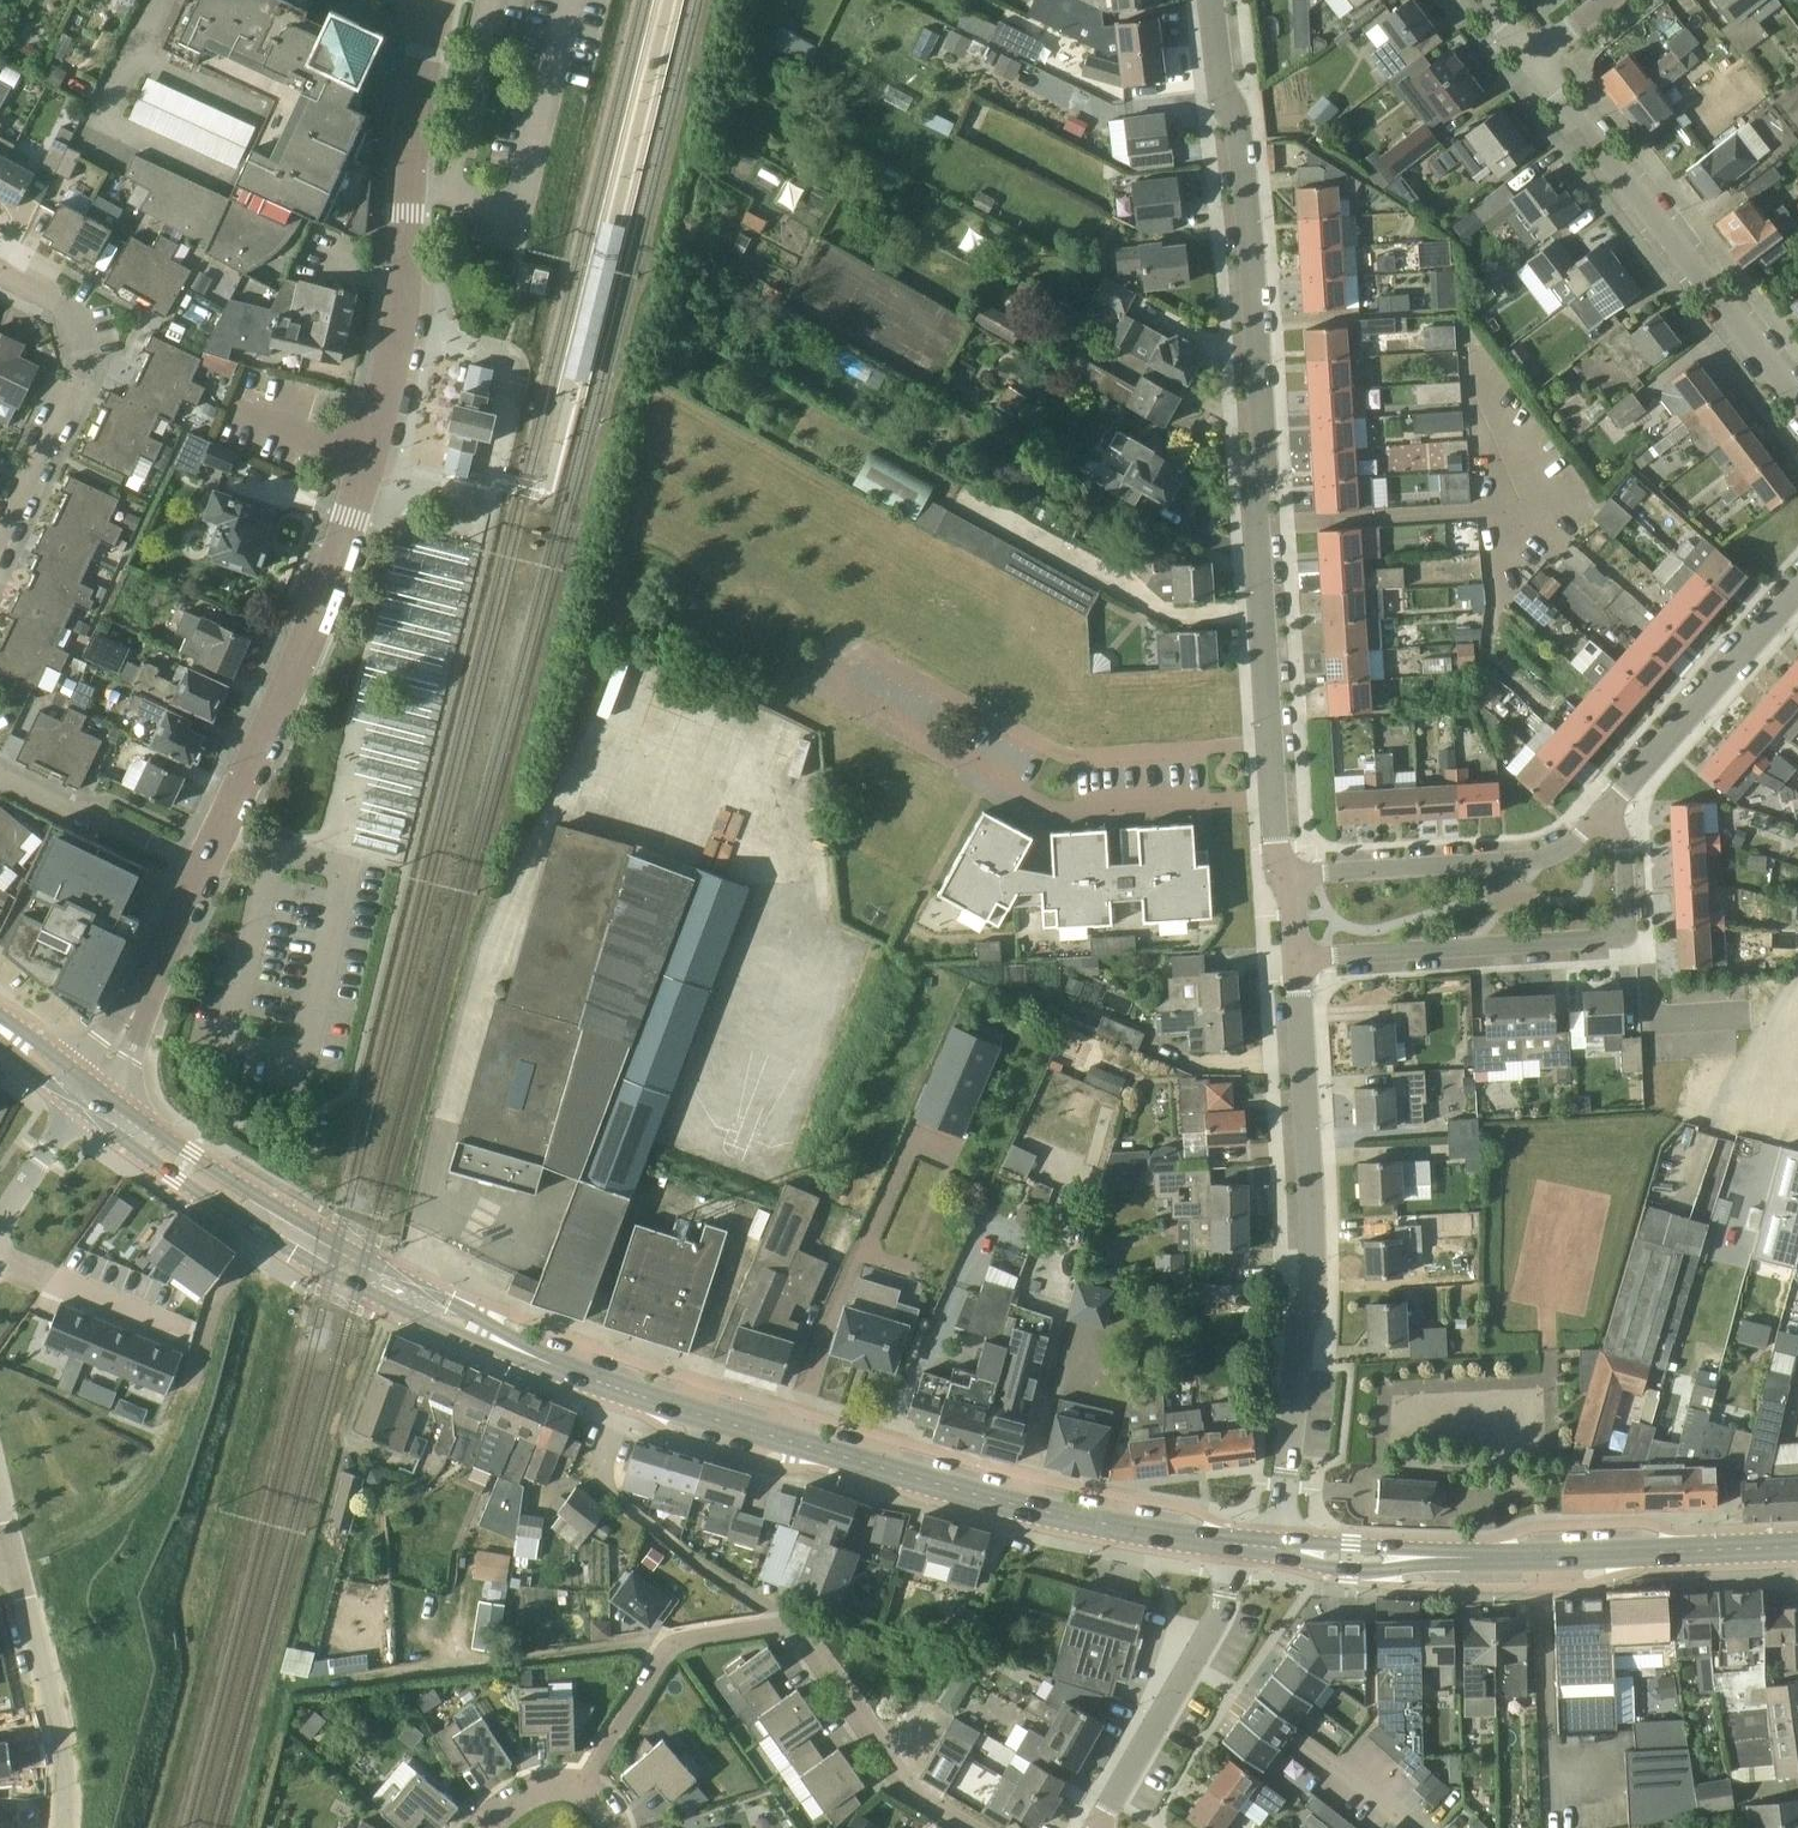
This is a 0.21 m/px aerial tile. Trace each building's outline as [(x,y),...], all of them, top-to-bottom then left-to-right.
[(162,46),(276,98),(228,201),(135,154),(124,175),(138,183),(151,191),(141,209),(207,246),(204,251),(245,272),(247,272),(256,267),(265,262),(273,255),(281,248),(288,241),(294,233),(300,224),(322,235),(327,224),(352,235),(355,236),(359,236),(361,235),(364,234),(366,231),(367,229),(367,228),(368,226),(372,179),(351,169),(366,137),(368,138),(368,137),(366,136),(373,120),(377,120),(377,114),(375,114),(374,116),(349,104),(357,86),(360,88),(375,56),(373,56),(362,26),(363,24),(331,10),(327,19),(309,11),(314,0),(184,0),(162,46)] [(1103,11),(1079,0),(1034,0),(1027,15),(1074,37),(1110,55),(1120,54),(1162,49),(1159,18),(1117,23),(1117,25),(1105,26),(1103,11)] [(1103,11),(1105,12),(1157,6),(1157,3),(1160,3),(1160,0),(1079,0),(1103,11)] [(1295,35),(1311,34),(1310,8),(1309,0),(1293,0),(1295,35)] [(1310,8),(1320,0),(1309,0),(1310,8)] [(1356,9),(1366,0),(1349,0),(1356,9)] [(1407,68),(1425,55),(1414,41),(1433,26),(1413,0),(1410,0),(1380,22),(1392,37),(1369,54),(1390,81),(1407,68)] [(1738,25),(1726,34),(1742,55),(1769,35),(1759,22),(1782,4),(1778,0),(1719,0),(1738,25)] [(1036,64),(1047,44),(1001,21),(991,41),(1036,64)] [(1681,60),(1620,108),(1642,136),(1676,110),(1661,91),(1700,61),(1691,50),(1699,44),(1687,29),(1668,44),(1673,50),(1681,60)] [(951,30),(947,37),(968,47),(970,43),(972,40),(951,30)] [(1352,39),(1347,32),(1335,41),(1340,49),(1352,39)] [(793,34),(784,51),(804,62),(813,45),(793,34)] [(1327,40),(1318,36),(1314,39),(1315,53),(1327,46),(1327,40)] [(1122,67),(1090,57),(1084,74),(1121,86),(1166,80),(1162,49),(1120,54),(1122,67)] [(1407,68),(1390,81),(1419,120),(1436,107),(1446,119),(1477,95),(1466,81),(1471,77),(1451,50),(1414,78),(1407,68)] [(1598,79),(1620,108),(1681,60),(1673,50),(1646,72),(1631,53),(1598,79)] [(1013,82),(1022,64),(1001,54),(992,72),(1013,82)] [(54,64),(45,82),(59,89),(68,72),(54,64)] [(11,87),(0,81),(0,106),(11,87)] [(1772,165),(1780,159),(1797,144),(1797,84),(1687,170),(1709,199),(1725,186),(1733,196),(1742,188),(1772,165)] [(1334,115),(1318,101),(1306,114),(1322,128),(1334,115)] [(1502,108),(1441,154),(1428,164),(1438,177),(1460,161),(1473,178),(1488,166),(1497,178),(1517,162),(1508,150),(1524,138),(1502,108)] [(1089,122),(1070,114),(1063,130),(1082,138),(1089,122)] [(1173,148),(1168,148),(1164,114),(1126,118),(1132,167),(1139,170),(1175,166),(1173,148)] [(1397,176),(1396,175),(1438,142),(1425,125),(1383,157),(1376,149),(1359,163),(1374,183),(1383,188),(1397,176)] [(62,127),(56,139),(66,143),(68,144),(74,132),(62,127)] [(8,158),(16,144),(0,137),(0,172),(8,158)] [(0,172),(0,197),(17,207),(25,193),(41,203),(55,173),(66,147),(68,144),(66,143),(56,139),(55,141),(54,141),(38,175),(8,158),(0,172)] [(1268,143),(1268,144),(1270,170),(1271,170),(1276,169),(1273,143),(1268,143)] [(81,154),(66,147),(55,173),(68,180),(81,154)] [(711,156),(705,168),(716,173),(721,160),(711,156)] [(1349,203),(1347,174),(1332,165),(1327,174),(1319,169),(1298,171),(1299,187),(1298,187),(1300,218),(1339,216),(1338,204),(1349,203)] [(1789,248),(1780,235),(1797,221),(1784,204),(1768,216),(1754,198),(1781,176),(1772,165),(1742,188),(1749,198),(1717,223),(1735,246),(1730,249),(1743,265),(1755,255),(1765,267),(1789,248)] [(1384,189),(1412,204),(1420,197),(1403,177),(1401,174),(1384,189)] [(1500,189),(1475,207),(1492,230),(1509,217),(1521,208),(1543,238),(1579,210),(1566,193),(1559,199),(1542,177),(1509,201),(1500,189)] [(1177,178),(1134,183),(1139,229),(1150,234),(1174,231),(1172,215),(1181,213),(1177,178)] [(127,202),(141,209),(151,191),(138,183),(127,202)] [(996,199),(982,191),(973,206),(988,214),(996,199)] [(66,253),(87,215),(62,201),(43,234),(53,240),(50,245),(66,253)] [(87,215),(66,253),(82,262),(84,257),(94,262),(112,229),(100,222),(106,210),(94,203),(87,215)] [(761,232),(767,221),(749,211),(743,223),(761,232)] [(630,222),(604,215),(565,371),(591,377),(630,222)] [(1354,215),(1339,216),(1300,218),(1302,249),(1341,246),(1356,245),(1354,215)] [(169,238),(175,228),(166,223),(160,233),(169,238)] [(752,238),(741,232),(730,251),(741,257),(752,238)] [(118,283),(138,295),(169,238),(160,233),(152,247),(131,235),(104,283),(115,289),(118,283)] [(179,244),(169,238),(138,295),(157,306),(155,311),(165,317),(192,269),(171,258),(179,244)] [(1570,302),(1576,297),(1620,263),(1604,242),(1575,264),(1557,240),(1531,259),(1554,291),(1558,289),(1561,294),(1563,292),(1570,302)] [(1443,241),(1424,242),(1424,260),(1444,259),(1443,241)] [(1132,271),(1131,268),(1144,266),(1147,287),(1171,284),(1171,286),(1174,286),(1176,286),(1176,283),(1189,282),(1185,247),(1162,249),(1161,244),(1142,247),(1118,250),(1121,272),(1132,271)] [(1343,274),(1341,246),(1302,249),(1304,279),(1343,277),(1343,274)] [(1641,291),(1620,263),(1576,297),(1583,306),(1581,308),(1585,312),(1588,310),(1586,306),(1594,300),(1607,317),(1641,291)] [(537,265),(530,292),(546,296),(552,269),(537,265)] [(1437,271),(1440,308),(1458,307),(1456,270),(1437,271)] [(201,272),(192,287),(206,295),(214,279),(201,272)] [(1125,312),(1135,293),(1105,277),(1095,297),(1125,312)] [(1343,277),(1304,279),(1306,310),(1345,307),(1345,304),(1343,277)] [(305,353),(341,361),(356,294),(344,291),(345,289),(341,287),(340,290),(320,285),(320,286),(286,279),(272,308),(267,318),(279,321),(273,345),(304,352),(304,353),(305,353)] [(1036,288),(1022,281),(1017,290),(1031,298),(1036,288)] [(1486,281),(1469,295),(1478,307),(1496,293),(1486,281)] [(784,293),(768,285),(762,294),(778,303),(784,293)] [(1030,302),(1012,292),(1006,304),(1023,314),(1030,302)] [(1410,295),(1391,296),(1392,311),(1411,310),(1410,295)] [(271,355),(273,345),(279,321),(267,318),(272,308),(230,298),(203,351),(229,359),(232,346),(271,355)] [(1024,325),(984,302),(974,321),(1013,343),(1024,325)] [(1164,334),(1124,314),(1110,342),(1188,384),(1190,381),(1191,382),(1196,380),(1200,373),(1199,368),(1197,367),(1198,365),(1192,361),(1197,352),(1196,344),(1178,334),(1171,338),(1164,334)] [(1631,380),(1636,376),(1637,376),(1681,342),(1658,314),(1632,335),(1627,339),(1618,327),(1601,341),(1631,380)] [(1360,319),(1360,325),(1307,329),(1309,359),(1348,357),(1364,356),(1362,339),(1371,338),(1371,333),(1396,331),(1396,317),(1360,319)] [(1406,317),(1396,317),(1396,331),(1408,331),(1408,318),(1406,318),(1406,317)] [(173,322),(167,335),(181,341),(187,328),(173,322)] [(1455,349),(1454,325),(1423,327),(1424,350),(1455,349)] [(0,335),(0,399),(17,407),(36,368),(5,352),(11,340),(0,335)] [(153,348),(143,369),(201,396),(206,387),(192,380),(202,358),(152,335),(147,346),(153,348)] [(1505,354),(1514,366),(1521,360),(1530,354),(1522,343),(1505,354)] [(841,347),(831,367),(878,390),(888,370),(841,347)] [(1350,387),(1348,357),(1309,359),(1311,389),(1350,387)] [(1137,387),(1091,361),(1081,379),(1165,426),(1182,396),(1144,375),(1137,387)] [(1684,423),(1721,395),(1695,361),(1673,379),(1674,380),(1664,388),(1662,399),(1673,414),(1677,414),(1684,423)] [(490,437),(492,425),(495,413),(484,410),(488,396),(487,396),(493,369),(471,364),(465,391),(464,391),(460,405),(457,404),(452,423),(451,428),(454,429),(451,443),(452,443),(445,470),(468,475),(474,449),(475,449),(478,435),(490,437)] [(201,396),(143,369),(133,389),(128,387),(123,396),(123,397),(160,414),(159,415),(172,421),(183,399),(197,406),(201,396)] [(1010,385),(996,404),(1013,416),(1027,397),(1010,385)] [(1365,386),(1350,387),(1311,389),(1313,419),(1366,416),(1367,416),(1365,386)] [(123,397),(123,396),(110,390),(105,401),(111,404),(101,424),(159,452),(164,442),(149,436),(159,415),(160,414),(123,397)] [(1416,395),(1416,414),(1462,411),(1462,410),(1465,410),(1464,393),(1416,395)] [(1633,393),(1609,411),(1622,428),(1645,410),(1633,393)] [(1745,426),(1727,402),(1721,395),(1684,423),(1690,431),(1692,430),(1695,437),(1702,447),(1712,451),(1723,443),(1745,426)] [(868,408),(863,400),(854,399),(848,406),(853,415),(862,416),(868,408)] [(203,412),(215,418),(219,409),(207,403),(203,412)] [(1464,434),(1463,415),(1414,418),(1415,437),(1464,434)] [(1368,446),(1366,416),(1313,419),(1315,449),(1354,447),(1368,446)] [(1660,454),(1689,431),(1690,431),(1686,426),(1684,423),(1654,446),(1660,454)] [(155,462),(159,452),(101,424),(91,445),(86,443),(81,454),(130,477),(140,455),(155,462)] [(1745,426),(1723,443),(1741,466),(1727,477),(1733,486),(1770,458),(1745,426)] [(1166,444),(1156,438),(1148,447),(1119,431),(1111,446),(1137,460),(1127,478),(1097,461),(1093,460),(1090,460),(1087,462),(1084,465),(1083,469),(1083,473),(1086,477),(1108,490),(1135,505),(1144,489),(1168,502),(1179,482),(1176,480),(1183,467),(1163,455),(1166,444)] [(230,473),(238,453),(211,441),(203,461),(230,473)] [(165,444),(161,452),(170,456),(174,448),(165,444)] [(1356,477),(1354,447),(1315,449),(1317,479),(1356,477)] [(1655,458),(1648,449),(1634,460),(1641,468),(1655,458)] [(872,450),(853,484),(915,519),(934,486),(872,450)] [(163,470),(170,456),(161,452),(154,465),(163,470)] [(1463,469),(1462,454),(1447,455),(1448,470),(1463,469)] [(1770,458),(1733,486),(1739,494),(1753,483),(1772,508),(1795,490),(1770,458)] [(1469,486),(1468,472),(1441,473),(1442,488),(1469,486)] [(1440,474),(1429,474),(1430,491),(1441,490),(1441,488),(1440,474)] [(71,489),(61,509),(119,537),(124,527),(109,521),(120,499),(70,475),(65,486),(71,489)] [(1370,476),(1356,477),(1317,479),(1319,512),(1372,508),(1370,476)] [(1386,477),(1375,478),(1376,506),(1387,505),(1386,477)] [(1633,480),(1622,493),(1635,504),(1646,491),(1633,480)] [(1728,502),(1739,494),(1733,486),(1722,494),(1728,502)] [(217,557),(219,568),(229,571),(237,564),(258,571),(260,566),(269,564),(272,555),(266,549),(268,543),(265,542),(271,525),(266,524),(270,510),(216,492),(208,516),(223,521),(213,549),(219,551),(217,557)] [(1592,518),(1612,536),(1614,537),(1632,516),(1610,497),(1592,518)] [(119,537),(61,509),(51,530),(46,528),(41,538),(90,561),(100,540),(115,547),(119,538),(119,537)] [(947,509),(934,532),(1086,616),(1099,592),(947,509)] [(140,517),(129,511),(123,525),(134,530),(140,517)] [(1081,523),(1065,515),(1058,529),(1073,537),(1081,523)] [(1320,531),(1322,561),(1347,559),(1361,559),(1359,528),(1320,531)] [(90,561),(41,538),(36,548),(42,550),(31,572),(36,574),(36,573),(90,599),(91,598),(95,589),(80,582),(90,561)] [(115,547),(125,552),(129,542),(119,538),(115,547)] [(405,854),(466,553),(391,538),(355,715),(366,718),(355,773),(367,775),(353,844),(405,854)] [(1686,561),(1727,596),(1747,574),(1706,538),(1700,545),(1686,561)] [(1727,596),(1686,561),(1673,549),(1653,572),(1678,594),(1707,619),(1713,613),(1727,596)] [(1362,575),(1361,559),(1347,559),(1322,561),(1324,592),(1383,588),(1405,587),(1404,567),(1371,569),(1371,575),(1362,575)] [(1192,561),(1154,563),(1155,578),(1148,584),(1166,601),(1214,598),(1211,563),(1192,564),(1192,561)] [(21,591),(16,601),(66,625),(76,603),(90,610),(95,600),(92,598),(91,598),(90,599),(36,573),(36,574),(26,594),(21,591)] [(1552,576),(1551,577),(1550,577),(1538,590),(1548,598),(1561,583),(1552,576)] [(1555,608),(1537,592),(1527,582),(1512,598),(1541,624),(1555,608)] [(1482,583),(1471,584),(1472,598),(1473,612),(1484,612),(1482,583)] [(92,598),(95,600),(101,602),(101,603),(108,588),(107,588),(99,584),(92,598)] [(1385,618),(1383,588),(1324,592),(1326,622),(1383,618),(1385,618)] [(1707,619),(1678,594),(1658,617),(1687,642),(1691,637),(1707,619)] [(7,635),(66,662),(70,653),(56,646),(66,625),(16,601),(12,612),(17,614),(7,635)] [(249,638),(227,628),(187,610),(178,628),(189,633),(181,651),(233,675),(249,638)] [(1687,642),(1658,617),(1638,640),(1667,665),(1671,660),(1687,642)] [(1385,649),(1383,618),(1326,622),(1328,652),(1367,650),(1385,649)] [(75,629),(86,634),(87,634),(91,625),(80,620),(75,629)] [(1215,629),(1167,632),(1168,645),(1159,646),(1161,670),(1218,666),(1215,629)] [(1457,641),(1471,640),(1470,629),(1456,629),(1457,641)] [(105,666),(119,672),(128,653),(131,646),(98,631),(87,658),(105,666)] [(7,635),(0,649),(0,670),(36,687),(47,665),(61,672),(66,662),(7,635)] [(1667,665),(1638,640),(1634,644),(1618,662),(1647,688),(1667,665)] [(1473,645),(1457,646),(1458,666),(1474,665),(1473,645)] [(1369,680),(1367,650),(1328,652),(1330,683),(1369,680)] [(1647,688),(1618,662),(1603,650),(1583,673),(1598,685),(1627,711),(1633,704),(1647,688)] [(128,653),(119,672),(105,666),(104,669),(135,683),(213,719),(216,712),(221,702),(225,701),(229,692),(227,689),(228,685),(189,667),(181,686),(157,675),(160,668),(144,661),(128,653)] [(71,666),(85,672),(89,663),(75,657),(71,666)] [(616,722),(622,725),(652,674),(627,660),(595,716),(604,721),(615,701),(625,707),(616,722)] [(1782,680),(1797,694),(1797,661),(1782,680)] [(72,697),(78,683),(67,678),(61,691),(72,697)] [(1370,711),(1369,680),(1330,683),(1332,713),(1370,711)] [(1782,680),(1755,710),(1777,730),(1790,741),(1797,732),(1797,694),(1782,680)] [(1489,684),(1478,696),(1491,707),(1496,701),(1496,689),(1489,684)] [(1627,711),(1598,685),(1578,708),(1607,734),(1627,711)] [(1449,687),(1450,703),(1465,702),(1464,686),(1449,687)] [(67,696),(58,692),(53,701),(62,706),(67,696)] [(191,720),(136,693),(129,707),(162,722),(152,744),(191,763),(193,758),(198,760),(204,747),(200,744),(204,735),(188,727),(191,720)] [(74,694),(69,706),(78,710),(85,713),(90,701),(74,694)] [(1483,705),(1480,708),(1490,728),(1492,729),(1500,721),(1483,705)] [(51,769),(78,710),(69,706),(62,720),(40,710),(17,759),(27,764),(30,759),(51,769)] [(1607,734),(1578,708),(1567,720),(1558,731),(1587,756),(1607,734)] [(78,710),(51,769),(71,779),(69,784),(80,789),(103,740),(81,729),(88,715),(85,713),(78,710)] [(1757,752),(1777,730),(1755,710),(1728,741),(1763,772),(1785,783),(1796,770),(1778,754),(1770,763),(1757,752)] [(108,739),(116,743),(117,744),(123,732),(121,731),(114,728),(108,739)] [(1587,756),(1558,731),(1538,754),(1567,779),(1571,775),(1587,756)] [(1785,783),(1763,772),(1728,741),(1701,772),(1736,802),(1756,779),(1778,791),(1785,783)] [(1441,768),(1457,767),(1456,748),(1439,749),(1441,768)] [(1379,819),(1419,817),(1418,788),(1417,771),(1394,773),(1393,752),(1375,753),(1375,760),(1376,773),(1379,819)] [(1567,779),(1538,754),(1518,777),(1547,802),(1551,797),(1567,779)] [(168,765),(152,756),(136,790),(171,806),(173,801),(177,803),(182,792),(178,791),(185,776),(167,767),(168,765)] [(1363,760),(1364,774),(1376,773),(1375,760),(1363,760)] [(1457,768),(1460,814),(1501,812),(1499,783),(1469,785),(1468,767),(1457,768)] [(1419,817),(1460,814),(1457,768),(1446,769),(1448,786),(1418,788),(1419,817)] [(1379,819),(1376,773),(1364,774),(1364,791),(1336,793),(1338,821),(1379,819)] [(1675,845),(1721,842),(1720,832),(1703,833),(1701,803),(1672,804),(1675,845)] [(18,861),(25,853),(19,848),(32,831),(0,805),(0,846),(18,861)] [(938,893),(964,907),(999,926),(1010,906),(1042,904),(1044,927),(1094,924),(1094,925),(1112,924),(1111,900),(1142,898),(1144,922),(1189,919),(1189,918),(1212,917),(1208,850),(1195,851),(1193,823),(1174,824),(1174,825),(1157,826),(1157,825),(1138,826),(1138,827),(1120,828),(1123,862),(1109,863),(1107,828),(1087,830),(1070,831),(1051,832),(1053,873),(1017,866),(1033,837),(1016,827),(1016,828),(984,810),(962,852),(961,852),(938,893)] [(46,918),(122,957),(126,949),(131,940),(141,919),(129,913),(145,878),(150,868),(119,853),(82,836),(53,822),(30,870),(26,879),(28,879),(38,884),(39,885),(36,892),(55,901),(46,918)] [(545,1165),(584,1024),(633,847),(560,826),(509,1003),(499,1000),(459,1140),(545,1165)] [(1738,828),(1734,840),(1743,843),(1747,831),(1738,828)] [(634,842),(633,847),(584,1024),(631,1042),(698,866),(634,842)] [(1721,853),(1721,842),(1675,845),(1677,885),(1706,884),(1704,854),(1721,853)] [(6,864),(12,869),(18,861),(0,846),(0,871),(6,864)] [(1765,870),(1765,855),(1748,855),(1748,869),(1765,870)] [(619,1074),(671,1093),(750,886),(698,866),(631,1042),(619,1074)] [(1707,914),(1706,884),(1677,885),(1679,926),(1726,924),(1725,913),(1707,914)] [(9,894),(0,890),(0,905),(3,907),(9,894)] [(96,1007),(122,957),(46,918),(44,923),(24,913),(7,949),(83,1012),(96,1007)] [(1726,924),(1679,926),(1681,967),(1728,964),(1726,924)] [(1135,935),(1091,937),(1092,956),(1136,954),(1135,935)] [(1001,941),(978,942),(979,961),(1002,960),(1001,941)] [(1172,998),(1173,1011),(1239,1007),(1237,970),(1205,972),(1204,956),(1174,958),(1176,982),(1183,981),(1184,997),(1172,998)] [(1084,959),(1084,972),(1089,974),(1100,974),(1099,959),(1084,959)] [(1015,976),(1016,991),(1033,990),(1032,975),(1015,976)] [(1079,995),(1084,982),(1070,976),(1065,990),(1079,995)] [(1585,993),(1587,1032),(1604,1031),(1605,1051),(1623,1050),(1624,1072),(1645,1071),(1644,1037),(1624,1038),(1621,991),(1585,993)] [(1570,1032),(1555,1033),(1553,995),(1521,996),(1524,1058),(1541,1057),(1541,1069),(1558,1068),(1571,1067),(1570,1032)] [(1505,1059),(1524,1058),(1521,996),(1486,998),(1488,1041),(1474,1042),(1475,1072),(1488,1072),(1506,1071),(1505,1059)] [(1397,1002),(1398,1023),(1354,1025),(1356,1063),(1395,1060),(1394,1042),(1406,1041),(1406,1035),(1428,1034),(1426,1000),(1397,1002)] [(1239,1007),(1173,1011),(1158,1012),(1159,1031),(1191,1029),(1192,1051),(1208,1050),(1242,1048),(1239,1007)] [(1137,1050),(1145,1033),(1103,1015),(1096,1032),(1137,1050)] [(580,1178),(619,1074),(631,1042),(584,1024),(545,1165),(580,1178)] [(963,1137),(1002,1046),(955,1026),(916,1117),(963,1137)] [(1091,1064),(1085,1079),(1120,1094),(1126,1078),(1091,1064)] [(1572,1081),(1571,1067),(1558,1068),(1558,1082),(1572,1081)] [(1358,1089),(1360,1127),(1428,1123),(1425,1071),(1398,1072),(1399,1086),(1358,1089)] [(1488,1072),(1475,1072),(1476,1081),(1488,1080),(1488,1072)] [(577,1186),(628,1206),(643,1165),(671,1093),(619,1074),(580,1178),(577,1186)] [(1476,1091),(1475,1074),(1463,1075),(1464,1092),(1476,1091)] [(1246,1111),(1230,1112),(1230,1107),(1233,1106),(1231,1082),(1210,1083),(1209,1079),(1196,1080),(1196,1075),(1179,1077),(1182,1132),(1207,1130),(1208,1144),(1248,1141),(1246,1111)] [(1590,1096),(1574,1097),(1575,1114),(1591,1113),(1590,1096)] [(1447,1120),(1449,1142),(1479,1141),(1478,1118),(1447,1120)] [(545,1165),(459,1140),(451,1168),(537,1193),(545,1165)] [(1479,1141),(1449,1142),(1450,1158),(1480,1156),(1479,1141)] [(1004,1166),(1028,1175),(1036,1152),(1013,1143),(1004,1166)] [(1154,1162),(1155,1171),(1180,1170),(1179,1161),(1182,1160),(1182,1153),(1176,1148),(1169,1145),(1162,1146),(1155,1149),(1151,1155),(1151,1162),(1154,1162)] [(1783,1145),(1754,1255),(1797,1267),(1797,1264),(1797,1149),(1783,1145)] [(1151,1155),(1150,1150),(1110,1152),(1103,1174),(1143,1172),(1155,1171),(1154,1162),(1151,1162),(1151,1155)] [(1481,1171),(1480,1157),(1466,1158),(1467,1172),(1481,1171)] [(1432,1183),(1431,1159),(1400,1161),(1362,1163),(1364,1201),(1402,1199),(1401,1185),(1432,1183)] [(1181,1186),(1190,1185),(1189,1169),(1180,1170),(1155,1171),(1156,1184),(1156,1197),(1181,1196),(1181,1186)] [(1144,1185),(1156,1184),(1155,1171),(1143,1172),(1144,1185)] [(1249,1184),(1212,1184),(1192,1185),(1192,1217),(1213,1217),(1249,1217),(1249,1184)] [(585,1319),(598,1285),(628,1206),(577,1186),(541,1279),(542,1279),(533,1302),(585,1319)] [(738,1329),(727,1364),(782,1380),(801,1322),(790,1319),(797,1302),(809,1307),(830,1262),(800,1249),(822,1197),(786,1186),(735,1304),(746,1309),(738,1329)] [(1023,1202),(1016,1221),(1036,1228),(1043,1209),(1023,1202)] [(1646,1205),(1603,1349),(1603,1351),(1651,1365),(1666,1369),(1700,1257),(1710,1224),(1646,1205)] [(159,1238),(150,1250),(187,1278),(207,1293),(221,1273),(236,1253),(179,1211),(165,1230),(159,1237),(159,1238)] [(1249,1240),(1249,1217),(1213,1217),(1192,1217),(1193,1250),(1213,1250),(1250,1250),(1249,1240)] [(637,1223),(604,1325),(690,1352),(729,1230),(707,1223),(701,1243),(637,1223)] [(1423,1244),(1422,1225),(1396,1226),(1397,1240),(1366,1241),(1367,1277),(1403,1276),(1402,1253),(1423,1252),(1423,1244)] [(1174,1254),(1174,1270),(1198,1270),(1198,1254),(1174,1254)] [(510,1293),(533,1302),(541,1279),(519,1270),(510,1293)] [(891,1320),(900,1291),(860,1279),(851,1308),(846,1306),(833,1351),(855,1357),(854,1361),(871,1366),(872,1363),(894,1369),(901,1349),(906,1350),(913,1327),(891,1320)] [(1012,1304),(1016,1290),(984,1281),(970,1330),(987,1335),(977,1373),(955,1366),(951,1379),(925,1371),(919,1390),(917,1389),(908,1418),(938,1427),(934,1439),(980,1452),(1008,1346),(999,1343),(1006,1320),(1012,1304)] [(1069,1318),(1107,1328),(1116,1290),(1079,1281),(1069,1318)] [(1419,1291),(1403,1292),(1404,1303),(1405,1303),(1420,1302),(1419,1291)] [(104,1320),(62,1303),(46,1343),(87,1360),(104,1320)] [(1406,1329),(1405,1303),(1404,1303),(1369,1305),(1371,1344),(1407,1342),(1407,1341),(1416,1341),(1417,1358),(1448,1357),(1447,1327),(1406,1329)] [(1057,1318),(1012,1304),(1006,1320),(999,1343),(1008,1346),(980,1452),(1018,1462),(1030,1420),(1057,1318)] [(1771,1326),(1744,1319),(1738,1340),(1765,1348),(1771,1326)] [(144,1337),(104,1320),(87,1360),(128,1377),(144,1337)] [(424,1347),(391,1332),(355,1430),(355,1433),(386,1446),(387,1444),(424,1347)] [(971,1333),(966,1359),(978,1361),(983,1335),(971,1333)] [(144,1337),(128,1377),(170,1394),(186,1354),(144,1337)] [(424,1347),(387,1444),(402,1450),(418,1408),(413,1406),(418,1391),(429,1395),(444,1355),(424,1347)] [(1591,1390),(1603,1351),(1603,1349),(1581,1349),(1582,1390),(1591,1390)] [(1563,1511),(1590,1510),(1616,1510),(1615,1456),(1591,1456),(1594,1447),(1604,1450),(1622,1387),(1643,1393),(1651,1365),(1603,1351),(1591,1390),(1562,1492),(1563,1511)] [(444,1355),(429,1395),(436,1420),(444,1423),(434,1449),(435,1450),(436,1449),(446,1454),(448,1455),(451,1448),(456,1434),(461,1419),(455,1416),(459,1407),(452,1404),(467,1365),(444,1355)] [(488,1420),(503,1381),(467,1365),(452,1404),(459,1407),(455,1416),(461,1419),(456,1434),(451,1448),(448,1455),(448,1456),(470,1464),(474,1465),(488,1420)] [(72,1392),(77,1380),(63,1374),(58,1387),(72,1392)] [(1743,1520),(1766,1519),(1763,1467),(1773,1467),(1773,1464),(1772,1464),(1786,1406),(1791,1384),(1767,1379),(1755,1433),(1744,1471),(1741,1482),(1743,1520)] [(524,1485),(521,1484),(524,1476),(553,1403),(503,1381),(488,1420),(474,1465),(500,1476),(480,1525),(517,1539),(524,1485)] [(1046,1463),(1064,1468),(1063,1471),(1080,1475),(1081,1472),(1099,1476),(1101,1471),(1111,1474),(1130,1398),(1065,1383),(1046,1463)] [(1641,1463),(1643,1509),(1687,1508),(1686,1464),(1699,1465),(1710,1421),(1708,1421),(1717,1388),(1695,1383),(1676,1462),(1646,1463),(1641,1463)] [(1111,1474),(1109,1480),(1134,1477),(1135,1477),(1171,1473),(1166,1436),(1164,1411),(1163,1392),(1143,1394),(1130,1397),(1130,1398),(1111,1474)] [(121,1400),(116,1412),(129,1417),(134,1405),(121,1400)] [(1215,1420),(1236,1417),(1234,1401),(1213,1403),(1215,1420)] [(553,1403),(524,1476),(548,1485),(561,1452),(577,1458),(583,1442),(567,1436),(576,1413),(553,1403)] [(1200,1408),(1164,1411),(1166,1436),(1171,1473),(1190,1470),(1210,1468),(1206,1433),(1204,1421),(1200,1421),(1200,1408)] [(1686,1464),(1687,1508),(1717,1507),(1716,1466),(1724,1465),(1744,1471),(1755,1433),(1710,1421),(1699,1465),(1686,1464)] [(1615,1456),(1616,1510),(1643,1509),(1641,1463),(1646,1463),(1656,1427),(1642,1423),(1632,1455),(1615,1456)] [(1253,1427),(1206,1433),(1210,1468),(1257,1462),(1253,1427)] [(418,1435),(411,1454),(422,1458),(429,1439),(418,1435)] [(660,1481),(668,1450),(639,1441),(624,1487),(655,1496),(660,1481)] [(668,1450),(660,1481),(655,1496),(674,1503),(672,1513),(689,1518),(695,1498),(697,1492),(706,1461),(668,1450)] [(697,1492),(695,1498),(713,1504),(705,1530),(758,1546),(767,1518),(740,1510),(750,1474),(706,1461),(697,1492)] [(1766,1519),(1797,1517),(1797,1462),(1773,1464),(1773,1467),(1763,1467),(1766,1519)] [(369,1466),(366,1476),(365,1480),(372,1481),(382,1476),(383,1469),(369,1466)] [(365,1480),(366,1476),(345,1471),(330,1524),(351,1530),(365,1480)] [(1437,1482),(1381,1478),(1381,1479),(1380,1479),(1377,1511),(1378,1511),(1378,1512),(1434,1514),(1436,1513),(1444,1507),(1445,1504),(1445,1494),(1445,1492),(1439,1484),(1437,1482)] [(851,1523),(859,1501),(808,1484),(794,1527),(803,1530),(801,1535),(818,1542),(816,1547),(799,1592),(836,1607),(859,1549),(843,1543),(850,1522),(851,1523)] [(607,1511),(579,1487),(578,1486),(558,1510),(561,1512),(550,1525),(576,1547),(591,1530),(600,1519),(607,1511)] [(411,1510),(391,1515),(394,1527),(414,1522),(411,1510)] [(876,1511),(872,1540),(900,1544),(904,1515),(876,1511)] [(976,1588),(991,1534),(963,1525),(925,1515),(910,1569),(925,1573),(931,1552),(953,1558),(947,1580),(976,1588)] [(518,1538),(542,1541),(544,1520),(521,1517),(518,1538)] [(612,1528),(600,1519),(591,1530),(603,1539),(612,1528)] [(799,1540),(781,1585),(799,1592),(816,1547),(799,1540)] [(892,1567),(898,1551),(883,1545),(877,1561),(892,1567)] [(665,1556),(653,1547),(642,1561),(654,1570),(665,1556)] [(508,1580),(511,1558),(479,1552),(475,1574),(491,1577),(508,1580)] [(634,1574),(616,1600),(651,1625),(669,1599),(634,1574)] [(488,1597),(487,1601),(506,1604),(510,1580),(508,1580),(491,1577),(485,1584),(483,1596),(488,1597)] [(1059,1679),(1104,1694),(1112,1696),(1117,1679),(1130,1683),(1136,1659),(1146,1625),(1140,1623),(1145,1606),(1125,1600),(1126,1594),(1097,1586),(1095,1592),(1079,1587),(1054,1678),(1059,1679)] [(1764,1633),(1764,1608),(1764,1589),(1718,1592),(1721,1635),(1722,1648),(1763,1646),(1763,1642),(1764,1633)] [(1670,1637),(1676,1637),(1713,1636),(1711,1592),(1668,1594),(1670,1637)] [(1678,1665),(1676,1637),(1670,1637),(1668,1594),(1612,1597),(1616,1669),(1678,1665)] [(1618,1733),(1616,1669),(1612,1597),(1555,1600),(1560,1735),(1584,1734),(1584,1744),(1599,1743),(1599,1733),(1618,1733)] [(498,1653),(499,1653),(506,1604),(487,1601),(479,1601),(472,1647),(498,1652),(498,1653)] [(1764,1633),(1763,1642),(1781,1641),(1782,1669),(1797,1668),(1797,1605),(1784,1606),(1784,1607),(1764,1608),(1764,1633)] [(982,1616),(962,1606),(952,1625),(972,1635),(982,1616)] [(1495,1618),(1497,1661),(1511,1660),(1512,1679),(1507,1679),(1508,1696),(1529,1695),(1527,1618),(1518,1618),(1518,1617),(1495,1618)] [(1482,1661),(1497,1661),(1495,1618),(1472,1618),(1472,1620),(1464,1620),(1466,1697),(1488,1696),(1487,1679),(1483,1679),(1482,1661)] [(1340,1621),(1326,1621),(1306,1622),(1286,1648),(1286,1647),(1285,1648),(1329,1681),(1330,1680),(1329,1680),(1333,1675),(1341,1674),(1341,1675),(1343,1675),(1343,1674),(1365,1674),(1365,1675),(1367,1675),(1366,1619),(1364,1619),(1364,1620),(1342,1621),(1342,1620),(1341,1620),(1340,1620),(1340,1621)] [(1421,1620),(1422,1662),(1437,1662),(1437,1687),(1455,1687),(1455,1619),(1421,1620)] [(1421,1620),(1389,1620),(1377,1620),(1380,1722),(1378,1724),(1389,1734),(1401,1744),(1412,1753),(1423,1763),(1421,1620)] [(747,1661),(744,1656),(726,1668),(751,1704),(775,1687),(767,1675),(782,1665),(769,1646),(747,1661)] [(1730,1770),(1772,1764),(1766,1686),(1763,1646),(1722,1648),(1711,1650),(1718,1705),(1730,1770)] [(294,1675),(308,1677),(315,1651),(301,1648),(294,1675)] [(1329,1681),(1285,1648),(1284,1649),(1290,1653),(1275,1673),(1274,1673),(1273,1673),(1313,1703),(1314,1702),(1313,1702),(1328,1681),(1329,1682),(1329,1681)] [(1312,1703),(1312,1704),(1313,1703),(1273,1673),(1273,1674),(1273,1675),(1258,1695),(1256,1696),(1257,1697),(1256,1699),(1257,1700),(1259,1698),(1295,1725),(1296,1726),(1297,1724),(1297,1723),(1312,1703)] [(1677,1696),(1675,1675),(1660,1676),(1661,1697),(1677,1696)] [(1092,1715),(1104,1694),(1059,1679),(1046,1702),(1034,1695),(1026,1709),(1053,1724),(1091,1746),(1104,1722),(1092,1715)] [(1766,1686),(1772,1764),(1775,1764),(1776,1777),(1797,1774),(1797,1682),(1766,1686)] [(550,1686),(522,1687),(522,1686),(520,1686),(522,1734),(524,1734),(523,1732),(540,1731),(540,1733),(542,1733),(542,1731),(548,1731),(549,1752),(573,1751),(573,1753),(574,1753),(574,1751),(576,1751),(576,1729),(583,1729),(596,1708),(575,1708),(575,1696),(550,1697),(550,1686)] [(443,1701),(435,1687),(416,1699),(425,1713),(443,1701)] [(811,1706),(799,1688),(784,1699),(775,1687),(751,1704),(740,1712),(749,1725),(761,1717),(772,1734),(811,1706)] [(940,1706),(956,1715),(961,1707),(958,1699),(948,1693),(940,1706)] [(1241,1717),(1280,1747),(1281,1746),(1280,1746),(1295,1725),(1259,1698),(1257,1700),(1256,1699),(1242,1717),(1241,1717)] [(824,1724),(811,1706),(772,1734),(793,1763),(817,1747),(809,1735),(824,1724)] [(479,1760),(490,1777),(511,1764),(512,1766),(513,1766),(511,1764),(514,1762),(484,1716),(463,1730),(457,1721),(449,1726),(448,1725),(447,1725),(448,1727),(434,1735),(460,1774),(461,1774),(460,1772),(472,1764),(473,1766),(474,1765),(473,1764),(479,1760)] [(948,1730),(974,1745),(981,1732),(955,1717),(948,1730)] [(1279,1747),(1280,1748),(1280,1747),(1241,1717),(1240,1718),(1241,1719),(1226,1739),(1225,1739),(1224,1740),(1264,1770),(1265,1768),(1264,1768),(1279,1747)] [(1699,1812),(1694,1784),(1683,1718),(1634,1722),(1636,1750),(1626,1751),(1630,1826),(1699,1812)] [(1091,1746),(1053,1724),(1046,1737),(1031,1728),(1016,1753),(1032,1762),(1033,1760),(1058,1775),(1065,1763),(1077,1770),(1091,1746)] [(1378,1724),(1369,1735),(1380,1745),(1389,1734),(1378,1724)] [(940,1743),(966,1758),(974,1745),(948,1730),(940,1743)] [(1389,1734),(1380,1745),(1391,1754),(1401,1744),(1389,1734)] [(625,1777),(631,1784),(641,1796),(657,1782),(661,1788),(660,1789),(661,1790),(663,1788),(672,1799),(670,1801),(671,1802),(706,1771),(696,1759),(697,1758),(696,1756),(695,1758),(689,1751),(681,1758),(664,1739),(656,1746),(648,1737),(636,1755),(640,1760),(623,1775),(625,1777),(623,1778),(623,1779),(625,1777)] [(16,1774),(11,1740),(0,1741),(0,1777),(16,1774)] [(1401,1744),(1391,1754),(1402,1764),(1412,1753),(1401,1744)] [(814,1793),(853,1766),(841,1748),(825,1759),(817,1747),(793,1763),(814,1793)] [(1412,1753),(1402,1764),(1414,1774),(1423,1763),(1412,1753)] [(1464,1778),(1463,1753),(1450,1754),(1451,1779),(1464,1778)] [(1210,1788),(1238,1808),(1248,1794),(1276,1815),(1287,1800),(1259,1779),(1231,1759),(1210,1788)] [(1033,1760),(1032,1762),(1025,1773),(1010,1764),(1003,1776),(1057,1806),(1062,1796),(1057,1793),(1065,1779),(1058,1775),(1033,1760)] [(866,1784),(853,1766),(814,1793),(837,1826),(862,1803),(854,1792),(866,1784)] [(460,1810),(458,1808),(460,1806),(418,1770),(402,1789),(394,1782),(376,1804),(375,1803),(374,1804),(402,1827),(414,1827),(421,1820),(422,1822),(423,1820),(422,1819),(426,1814),(442,1827),(458,1809),(460,1810)] [(1448,1787),(1431,1772),(1420,1786),(1437,1800),(1448,1787)] [(1057,1806),(1003,1776),(997,1786),(982,1813),(1008,1827),(1015,1814),(1038,1827),(1046,1813),(1051,1816),(1057,1806)] [(1694,1784),(1699,1812),(1735,1805),(1731,1778),(1694,1784)] [(681,1799),(692,1812),(709,1799),(698,1786),(681,1799)] [(1238,1808),(1210,1788),(1189,1817),(1204,1827),(1227,1827),(1225,1826),(1238,1808)] [(1315,1794),(1307,1805),(1318,1814),(1327,1803),(1315,1794)] [(1795,1800),(1749,1805),(1752,1827),(1759,1826),(1759,1827),(1797,1827),(1797,1799),(1795,1800)] [(1327,1803),(1318,1814),(1330,1823),(1339,1812),(1327,1803)] [(1301,1826),(1304,1827),(1331,1827),(1311,1812),(1301,1826)] [(1330,1823),(1336,1827),(1345,1827),(1351,1821),(1339,1812),(1330,1823)] [(1665,1819),(1662,1827),(1680,1827),(1681,1825),(1665,1819)] [(0,1820),(0,1827),(19,1827),(20,1823),(0,1820)]
